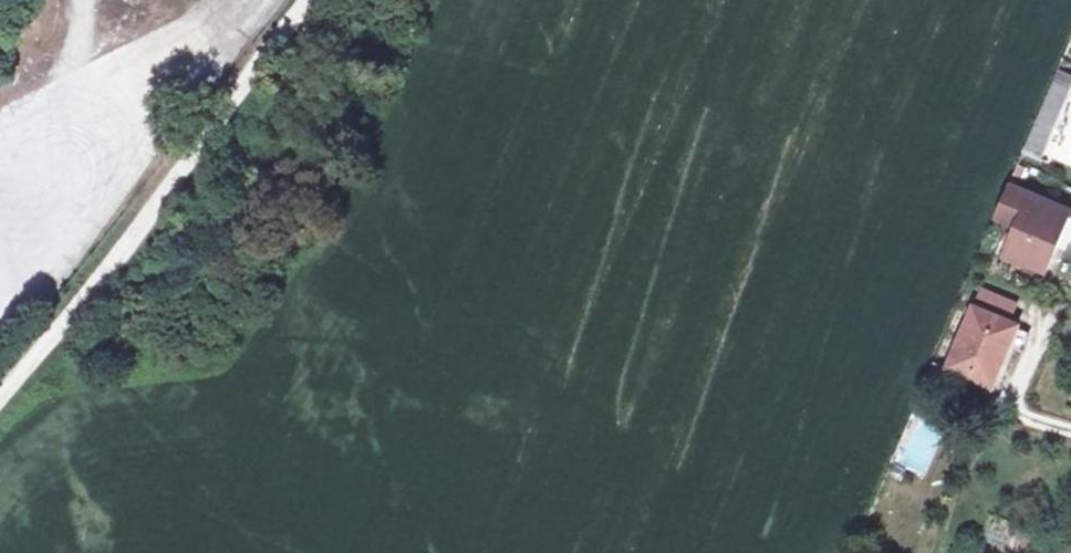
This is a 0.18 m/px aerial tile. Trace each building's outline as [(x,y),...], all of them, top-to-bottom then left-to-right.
[(1018,152),(1035,160),(1070,79),(1052,70),(1018,152)] [(989,217),(1012,227),(999,255),(1039,271),(1064,213),(1002,186),(989,217)] [(939,370),(984,389),(1010,327),(1000,322),(1008,305),(974,290),(967,308),(965,307),(951,339),(952,340),(939,370)]
